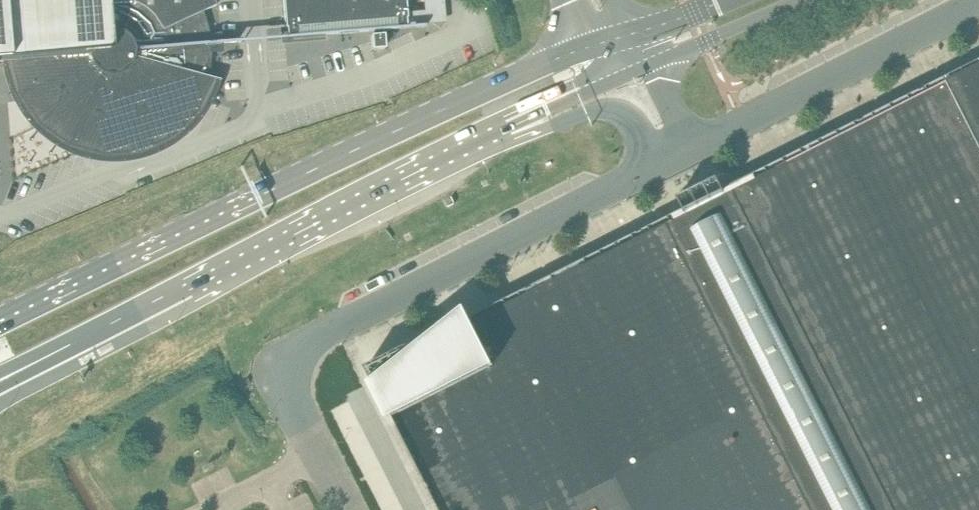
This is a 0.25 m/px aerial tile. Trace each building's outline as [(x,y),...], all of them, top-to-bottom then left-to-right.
[(10,60),(19,94),(23,100),(20,103),(32,120),(35,117),(39,124),(69,144),(103,154),(139,151),(172,136),(197,111),(213,77),(207,76),(209,68),(210,60),(211,49),(210,37),(208,27),(205,19),(202,12),(216,5),(214,0),(0,0),(0,61),(10,60)] [(286,27),(287,37),(326,34),(372,31),(372,35),(371,35),(372,49),(385,48),(384,34),(383,34),(382,30),(426,27),(426,24),(407,26),(406,18),(407,18),(406,0),(283,0),(286,27)] [(369,368),(440,509),(978,509),(978,60),(806,147),(752,175),(753,175),(754,178),(711,200),(705,187),(693,193),(681,199),(687,210),(688,212),(683,214),(676,218),(674,214),(581,261),(583,265),(522,296),(521,292),(370,368),(369,368)]
